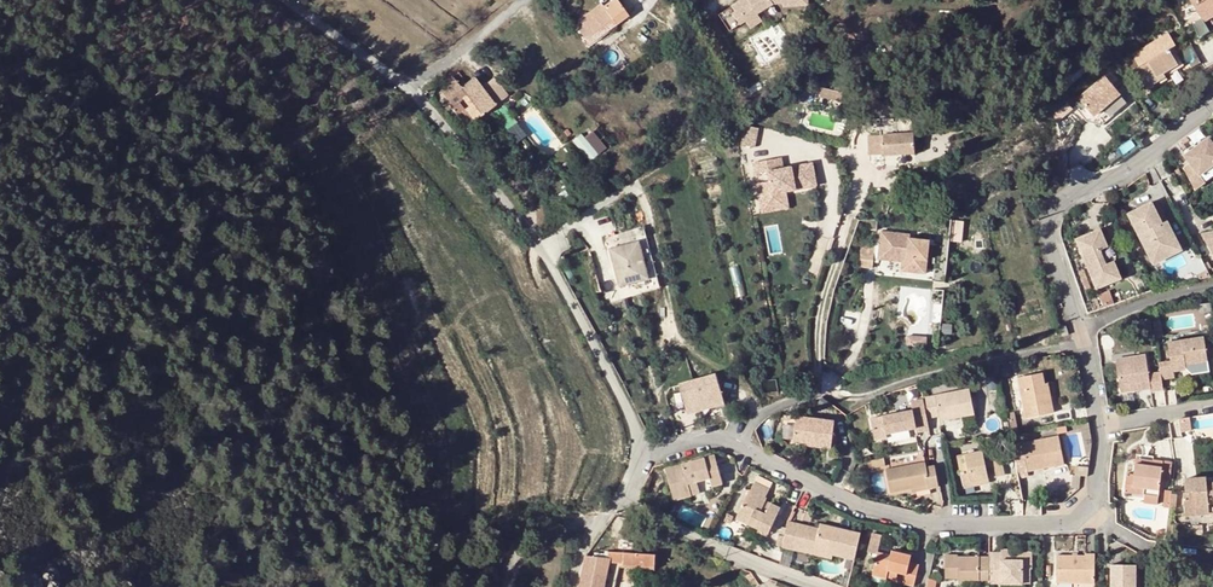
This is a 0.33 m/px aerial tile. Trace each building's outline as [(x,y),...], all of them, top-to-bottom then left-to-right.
[(616,24),(629,16),(618,0),(612,0),(604,6),(602,4),(574,23),(585,39),(613,18),(616,24)] [(719,15),(729,31),(745,20),(750,28),(762,20),(757,13),(772,3),(782,2),(783,5),(807,3),(807,0),(741,0),(719,15)] [(1201,18),(1193,23),(1199,38),(1212,30),(1212,0),(1191,0),(1201,18)] [(677,13),(669,18),(677,28),(684,23),(677,13)] [(590,44),(616,24),(613,18),(585,39),(590,44)] [(1169,33),(1132,54),(1138,65),(1133,69),(1138,78),(1144,88),(1180,67),(1170,50),(1176,46),(1169,33)] [(1093,115),(1122,95),(1107,73),(1078,93),(1093,115)] [(448,86),(442,90),(452,105),(457,101),(463,98),(467,95),(473,103),(469,106),(478,118),(495,105),(481,87),(474,77),(461,87),(456,80),(448,86)] [(445,83),(448,86),(456,80),(453,77),(445,83)] [(495,77),(481,87),(495,105),(508,95),(495,77)] [(1138,78),(1128,84),(1134,94),(1144,88),(1138,78)] [(837,92),(822,89),(820,97),(836,101),(837,92)] [(463,98),(469,106),(473,103),(467,95),(463,98)] [(457,101),(452,105),(450,107),(456,115),(463,110),(457,101)] [(478,118),(469,106),(466,109),(474,121),(478,118)] [(756,145),(760,127),(744,124),(740,142),(756,145)] [(575,141),(590,159),(607,146),(592,128),(575,141)] [(915,153),(913,133),(868,136),(869,156),(915,153)] [(1183,156),(1189,164),(1183,169),(1193,189),(1204,181),(1199,174),(1212,164),(1212,147),(1207,139),(1183,156)] [(781,156),(753,161),(755,172),(768,170),(769,180),(757,182),(761,205),(774,203),(772,193),(785,190),(784,184),(794,182),(794,184),(808,182),(807,175),(814,174),(812,162),(783,167),(781,156)] [(784,184),(785,190),(817,185),(814,174),(807,175),(808,182),(794,184),(794,182),(784,184)] [(788,207),(785,190),(772,193),(774,203),(761,205),(762,211),(788,207)] [(1152,263),(1174,252),(1164,233),(1171,229),(1167,220),(1161,222),(1150,201),(1128,212),(1152,263)] [(952,240),(963,240),(963,220),(953,219),(952,240)] [(622,234),(625,247),(640,243),(650,280),(653,292),(662,290),(645,228),(622,234)] [(1180,248),(1171,229),(1164,233),(1174,252),(1180,248)] [(1202,232),(1205,240),(1212,238),(1212,229),(1202,232)] [(1099,230),(1075,239),(1093,290),(1119,280),(1099,230)] [(877,232),(874,255),(903,258),(902,271),(922,274),(925,240),(906,238),(906,235),(877,232)] [(625,247),(611,251),(621,288),(650,280),(640,243),(625,247)] [(870,247),(857,245),(855,267),(868,268),(870,247)] [(903,258),(874,255),(874,260),(898,262),(897,271),(902,271),(903,258)] [(1066,324),(1060,326),(1063,335),(1069,333),(1066,324)] [(927,346),(927,335),(908,335),(908,346),(927,346)] [(1169,361),(1158,362),(1159,372),(1161,379),(1174,378),(1173,372),(1186,370),(1185,365),(1207,362),(1203,337),(1166,343),(1169,361)] [(1161,379),(1159,372),(1149,374),(1146,356),(1116,360),(1120,393),(1149,389),(1150,392),(1162,390),(1161,379)] [(715,374),(678,385),(686,413),(723,402),(715,374)] [(1056,413),(1052,395),(1048,395),(1046,385),(1044,374),(1020,379),(1027,419),(1056,413)] [(967,389),(922,398),(922,400),(926,419),(938,417),(939,421),(972,415),(967,389)] [(926,419),(922,400),(909,402),(911,411),(870,419),(874,441),(887,438),(886,433),(915,428),(916,433),(928,430),(926,419)] [(1006,415),(1010,434),(1018,433),(1014,413),(1006,415)] [(835,421),(797,416),(794,440),(811,442),(811,444),(831,447),(835,421)] [(1186,419),(1177,420),(1179,433),(1188,432),(1186,419)] [(1059,438),(1022,445),(1025,459),(1027,473),(1064,466),(1059,438)] [(942,447),(945,459),(951,458),(949,446),(942,447)] [(990,461),(992,467),(993,478),(1003,476),(999,449),(964,455),(967,471),(969,483),(987,480),(985,468),(984,462),(990,461)] [(722,483),(718,467),(713,468),(710,458),(665,470),(673,500),(690,495),(688,487),(697,485),(711,481),(712,486),(722,483)] [(881,458),(865,461),(865,469),(882,466),(881,458)] [(1025,459),(1015,461),(1018,479),(1028,478),(1027,473),(1025,459)] [(1133,487),(1160,491),(1161,478),(1163,461),(1154,459),(1154,461),(1153,467),(1134,465),(1133,475),(1126,475),(1124,493),(1132,494),(1133,487)] [(1174,462),(1163,461),(1161,478),(1172,479),(1174,462)] [(922,464),(883,470),(886,489),(887,493),(908,489),(926,486),(927,490),(935,488),(932,467),(923,468),(922,464)] [(969,483),(967,471),(959,472),(961,488),(988,484),(987,480),(969,483)] [(1206,486),(1206,478),(1184,481),(1185,494),(1183,494),(1184,508),(1208,506),(1207,498),(1212,498),(1212,506),(1212,485),(1206,486)] [(763,507),(765,502),(767,498),(765,498),(768,489),(753,482),(749,491),(748,490),(738,512),(749,517),(747,523),(767,532),(779,506),(770,502),(769,504),(767,509),(763,507)] [(699,493),(697,485),(688,487),(690,495),(699,493)] [(1157,506),(1160,491),(1133,487),(1132,494),(1144,495),(1143,504),(1157,506)] [(1169,507),(1170,496),(1164,495),(1162,512),(1168,513),(1169,507)] [(1208,506),(1184,508),(1185,518),(1209,515),(1208,506)] [(735,518),(747,523),(749,517),(738,512),(735,518)] [(795,542),(799,525),(787,522),(786,524),(783,540),(795,542)] [(812,549),(828,553),(854,559),(860,533),(818,524),(817,529),(812,549)] [(812,549),(817,529),(799,525),(795,542),(794,547),(793,549),(827,558),(828,553),(812,549)] [(880,535),(871,533),(866,552),(875,554),(875,553),(877,548),(880,535)] [(877,548),(875,553),(889,556),(890,551),(877,548)] [(1001,585),(1030,585),(1030,570),(1031,570),(1032,553),(1014,553),(1013,550),(1001,550),(1001,554),(988,554),(988,558),(988,577),(1000,577),(1001,585)] [(884,578),(884,577),(886,569),(895,572),(904,573),(901,584),(911,586),(917,566),(906,564),(908,556),(890,551),(889,556),(875,553),(875,554),(870,575),(884,578)] [(587,555),(581,586),(607,586),(609,575),(618,576),(621,563),(624,563),(624,566),(627,565),(655,567),(656,554),(610,552),(610,557),(587,555)] [(988,577),(988,558),(956,558),(956,556),(943,557),(943,580),(955,580),(955,581),(978,581),(988,581),(988,577)] [(1055,585),(1093,585),(1093,556),(1084,556),(1084,558),(1056,558),(1055,585)] [(1111,567),(1111,585),(1111,586),(1136,586),(1136,567),(1111,567)] [(886,569),(884,577),(894,579),(895,572),(886,569)] [(618,576),(609,575),(607,586),(616,586),(618,576)]
